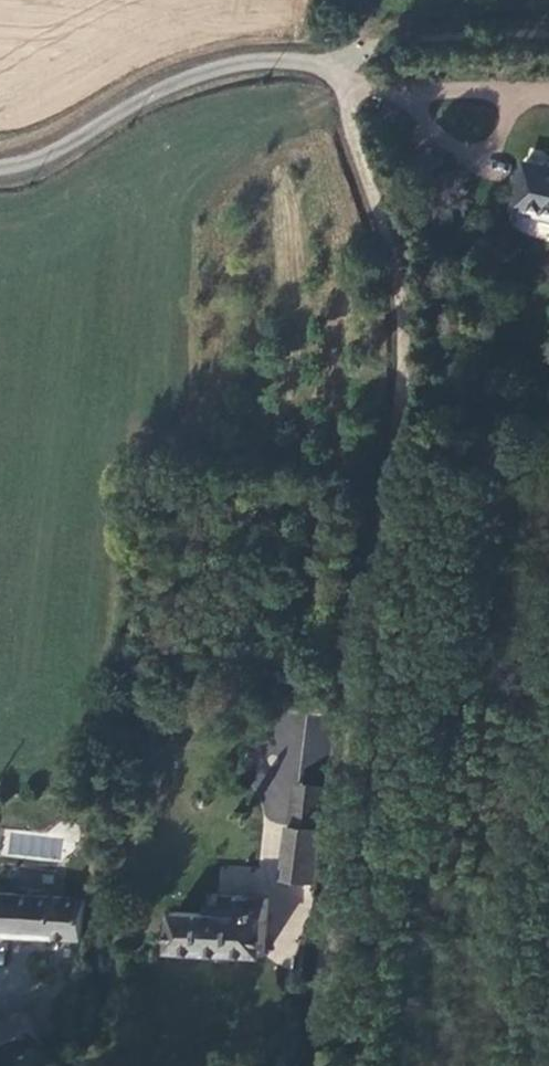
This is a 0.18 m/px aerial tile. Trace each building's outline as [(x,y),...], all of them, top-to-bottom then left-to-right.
[(520,203),(548,211),(548,161),(531,157),(520,203)] [(299,786),(294,825),(323,829),(329,789),(299,786)] [(286,875),(317,879),(323,829),(294,825),(292,825),(286,875)] [(258,858),(255,879),(274,881),(276,860),(258,858)] [(218,893),(243,896),(246,867),(221,864),(218,893)] [(91,899),(0,896),(0,934),(88,938),(91,899)] [(177,951),(267,956),(270,902),(226,899),(226,909),(205,908),(205,917),(179,915),(177,951)] [(0,1028),(0,1065),(12,1065),(52,1044),(33,1009),(0,1028)]
